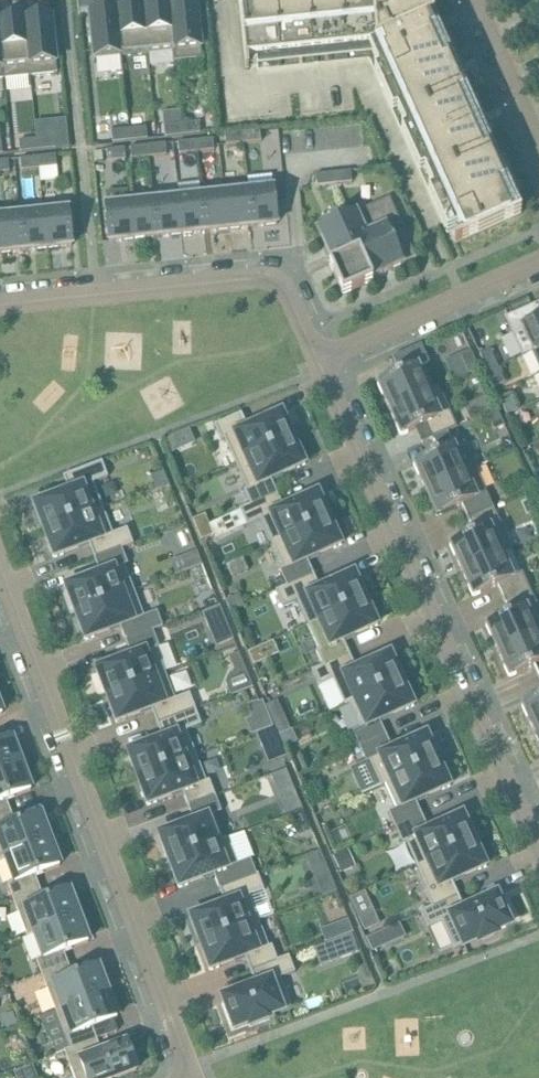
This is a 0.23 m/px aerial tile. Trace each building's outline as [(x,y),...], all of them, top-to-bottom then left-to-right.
[(272,1),(257,2),(257,0),(239,0),(247,70),(249,70),(248,59),(379,45),(382,44),(386,54),(383,56),(465,238),(455,242),(456,244),(521,215),(514,199),(509,201),(495,170),(500,168),(487,139),(482,141),(468,110),(473,108),(460,79),(455,81),(441,49),(446,47),(439,31),(438,31),(433,33),(429,23),(434,21),(425,0),(272,0),(272,1)] [(170,4),(176,60),(203,57),(197,1),(170,4)] [(144,7),(148,51),(174,49),(175,60),(176,60),(170,4),(144,7)] [(117,10),(121,54),(148,51),(144,7),(117,10)] [(117,10),(90,12),(95,57),(121,54),(117,10)] [(52,19),(25,21),(31,77),(58,74),(52,19)] [(0,24),(0,35),(5,79),(31,77),(25,21),(0,24)] [(201,134),(199,122),(182,124),(183,136),(201,134)] [(164,126),(166,137),(183,136),(182,124),(164,126)] [(129,130),(130,141),(148,139),(147,128),(129,130)] [(112,131),(113,143),(130,141),(129,130),(112,131)] [(243,132),(244,144),(261,142),(260,130),(243,132)] [(244,144),(243,132),(225,134),(227,146),(244,144)] [(56,149),(54,137),(37,139),(38,151),(56,149)] [(19,141),(21,153),(38,151),(37,139),(19,141)] [(214,151),(213,139),(196,141),(197,152),(214,151)] [(196,141),(178,143),(180,154),(197,152),(196,141)] [(166,144),(148,146),(150,157),(167,156),(166,144)] [(132,159),(150,157),(148,146),(131,148),(132,159)] [(108,162),(126,160),(125,148),(107,150),(108,162)] [(94,152),(95,161),(103,159),(102,151),(94,152)] [(57,167),(56,156),(38,157),(40,169),(57,167)] [(38,157),(21,159),(22,171),(40,169),(38,157)] [(10,172),(9,160),(0,161),(0,173),(10,172)] [(352,183),(351,171),(334,173),(335,184),(352,183)] [(316,175),(317,186),(335,184),(334,173),(316,175)] [(250,191),(253,227),(277,225),(274,189),(250,191)] [(229,230),(253,227),(250,191),(226,194),(229,230)] [(205,232),(229,230),(226,194),(202,196),(205,232)] [(182,235),(205,232),(202,196),(178,199),(182,235)] [(330,265),(343,295),(373,282),(372,278),(416,258),(390,198),(318,230),(333,264),(330,265)] [(158,237),(182,235),(178,199),(154,201),(158,237)] [(134,240),(158,237),(154,201),(130,203),(134,240)] [(110,242),(134,240),(130,203),(106,206),(110,242)] [(69,210),(45,212),(48,249),(72,246),(69,210)] [(25,251),(48,249),(45,212),(21,215),(25,251)] [(25,251),(21,215),(0,217),(0,247),(1,254),(25,251)] [(506,318),(523,355),(532,351),(532,352),(538,349),(538,320),(532,306),(506,318)] [(394,358),(401,374),(379,384),(390,410),(429,392),(419,369),(430,363),(422,345),(394,358)] [(498,367),(491,351),(480,356),(488,372),(498,367)] [(472,353),(462,358),(469,374),(479,370),(472,353)] [(488,372),(495,388),(505,383),(498,367),(488,372)] [(426,424),(432,439),(458,428),(439,388),(429,392),(390,410),(401,435),(426,424)] [(500,399),(507,415),(518,410),(510,394),(500,399)] [(505,426),(497,410),(487,415),(494,431),(505,426)] [(225,439),(236,464),(291,439),(288,432),(291,431),(282,412),(248,427),(242,413),(215,425),(222,441),(225,439)] [(236,464),(247,489),(244,490),(251,505),(251,506),(278,494),(272,480),(306,464),(297,445),(295,446),(291,439),(236,464)] [(464,443),(415,465),(426,490),(476,468),(464,443)] [(47,530),(104,508),(94,483),(108,478),(102,462),(64,476),(69,491),(34,504),(41,524),(44,523),(47,530)] [(476,468),(426,490),(437,516),(462,505),(468,519),(493,507),(487,493),(476,468)] [(318,492),(284,508),(278,494),(251,506),(251,505),(240,510),(247,526),(261,520),(272,545),(328,520),(324,513),(327,512),(318,492)] [(475,535),(451,545),(462,571),(512,549),(493,507),(468,519),(475,535)] [(95,559),(122,549),(134,545),(128,528),(113,534),(104,508),(47,530),(50,537),(47,538),(54,558),(89,545),(95,559)] [(197,530),(210,525),(205,515),(193,520),(197,530)] [(287,586),(314,574),(308,560),(342,545),(333,526),(331,527),(328,520),(272,545),(283,570),(280,571),(287,586)] [(210,525),(197,530),(201,540),(202,540),(214,535),(210,525)] [(128,564),(122,549),(95,559),(100,573),(65,587),(72,606),(75,605),(78,613),(135,591),(125,566),(128,564)] [(512,549),(462,571),(474,596),(498,585),(505,600),(530,589),(523,573),(512,577),(502,554),(512,549)] [(200,552),(183,558),(196,596),(214,589),(200,552)] [(297,600),(308,625),(364,600),(361,593),(363,592),(355,573),(320,588),(314,574),(287,586),(276,591),(283,607),(297,600)] [(487,626),(498,651),(538,633),(538,609),(530,589),(505,600),(511,615),(487,626)] [(120,627),(126,642),(153,631),(163,627),(157,612),(144,616),(135,591),(78,613),(81,620),(78,621),(85,641),(120,627)] [(239,596),(227,601),(231,611),(243,606),(239,596)] [(367,607),(364,600),(308,625),(320,650),(317,651),(323,666),(324,667),(350,655),(344,641),(378,625),(370,606),(367,607)] [(209,634),(226,627),(219,609),(202,616),(209,634)] [(109,695),(166,674),(156,648),(159,647),(153,631),(126,642),(131,656),(96,669),(104,689),(106,688),(109,695)] [(498,651),(510,677),(538,664),(538,636),(538,634),(538,633),(498,651)] [(273,645),(250,656),(255,668),(278,658),(273,645)] [(350,705),(350,704),(400,681),(397,674),(399,672),(391,653),(357,669),(350,655),(324,667),(323,666),(312,671),(319,687),(333,681),(345,707),(350,705)] [(239,654),(229,658),(235,673),(245,669),(239,654)] [(157,724),(196,709),(190,694),(176,699),(166,674),(109,695),(112,702),(109,703),(117,723),(152,710),(157,724)] [(360,747),(387,735),(380,721),(414,706),(406,687),(403,688),(400,681),(350,704),(350,705),(361,728),(353,732),(360,747)] [(535,732),(538,730),(538,699),(523,706),(535,732)] [(255,720),(268,714),(263,703),(259,704),(250,708),(255,720)] [(163,738),(127,752),(135,771),(138,770),(140,778),(197,756),(187,731),(202,725),(196,709),(157,724),(163,738)] [(286,721),(275,726),(279,735),(290,730),(286,721)] [(279,740),(274,728),(257,734),(262,747),(279,740)] [(289,732),(278,737),(283,749),(296,743),(291,731),(289,732)] [(367,763),(370,761),(381,787),(386,785),(386,784),(436,761),(433,754),(436,753),(427,734),(393,749),(387,735),(360,747),(367,763)] [(25,763),(17,743),(14,745),(12,739),(0,744),(0,773),(25,763)] [(197,756),(140,778),(143,785),(140,786),(148,806),(183,792),(188,807),(216,796),(210,781),(207,782),(197,756)] [(423,816),(417,802),(451,786),(442,767),(439,768),(436,761),(386,784),(386,785),(397,809),(389,812),(396,828),(423,816)] [(11,812),(7,800),(31,790),(29,784),(32,783),(25,763),(0,773),(0,816),(11,812)] [(287,769),(272,775),(275,784),(290,778),(287,769)] [(194,821),(159,834),(166,854),(169,853),(172,860),(228,839),(228,838),(223,840),(214,815),(222,812),(216,796),(188,807),(194,821)] [(0,816),(0,860),(54,839),(46,819),(43,821),(41,815),(16,824),(11,812),(0,816)] [(417,867),(472,842),(469,835),(472,833),(463,814),(429,830),(423,816),(396,828),(403,843),(406,842),(417,867)] [(6,858),(15,882),(8,884),(13,898),(40,888),(35,876),(60,866),(58,861),(61,859),(54,839),(0,860),(0,861),(6,858)] [(257,875),(251,859),(238,864),(228,839),(172,860),(174,868),(172,869),(179,888),(214,875),(220,889),(257,875)] [(432,908),(459,896),(453,882),(487,867),(478,848),(476,849),(472,842),(417,867),(428,891),(425,893),(432,907),(432,908)] [(348,854),(334,861),(341,876),(355,870),(348,854)] [(308,862),(316,880),(330,874),(323,856),(308,862)] [(200,935),(203,943),(260,921),(250,896),(264,890),(258,874),(257,875),(220,889),(225,904),(190,917),(197,936),(200,935)] [(518,885),(507,890),(521,918),(532,912),(518,885)] [(40,888),(13,898),(26,933),(81,912),(75,895),(72,897),(69,891),(45,900),(40,888)] [(497,896),(465,910),(459,896),(432,908),(432,907),(421,912),(428,929),(442,922),(455,950),(479,939),(480,942),(497,934),(496,931),(510,925),(508,922),(511,920),(501,898),(498,899),(497,896)] [(373,911),(359,918),(365,931),(379,924),(373,911)] [(89,942),(87,936),(90,935),(81,912),(26,933),(28,937),(35,934),(44,958),(37,960),(42,974),(69,964),(64,951),(89,942)] [(348,920),(335,925),(341,938),(353,934),(348,920)] [(269,947),(260,921),(203,943),(206,950),(203,951),(210,971),(245,958),(251,972),(278,961),(278,960),(272,946),(269,947)] [(377,933),(366,938),(372,951),(383,946),(377,933)] [(334,942),(340,960),(358,953),(352,936),(334,942)] [(278,961),(251,972),(256,986),(224,998),(225,1002),(222,1003),(231,1026),(234,1025),(235,1028),(250,1023),(251,1025),(269,1019),(268,1016),(292,1007),(281,978),(296,973),(289,956),(278,960),(278,961)] [(69,964),(42,974),(55,1010),(110,989),(104,973),(100,974),(98,968),(73,976),(69,964)] [(117,1018),(115,1012),(119,1011),(110,989),(55,1010),(70,1049),(65,1051),(65,1052),(97,1040),(93,1027),(117,1018)] [(2,1017),(8,1030),(19,1026),(13,1013),(2,1017)] [(65,1052),(75,1077),(117,1077),(137,1070),(135,1065),(139,1064),(132,1047),(129,1048),(127,1043),(102,1052),(97,1040),(65,1052)] [(41,1077),(45,1077),(54,1075),(50,1061),(36,1065),(41,1077)]
